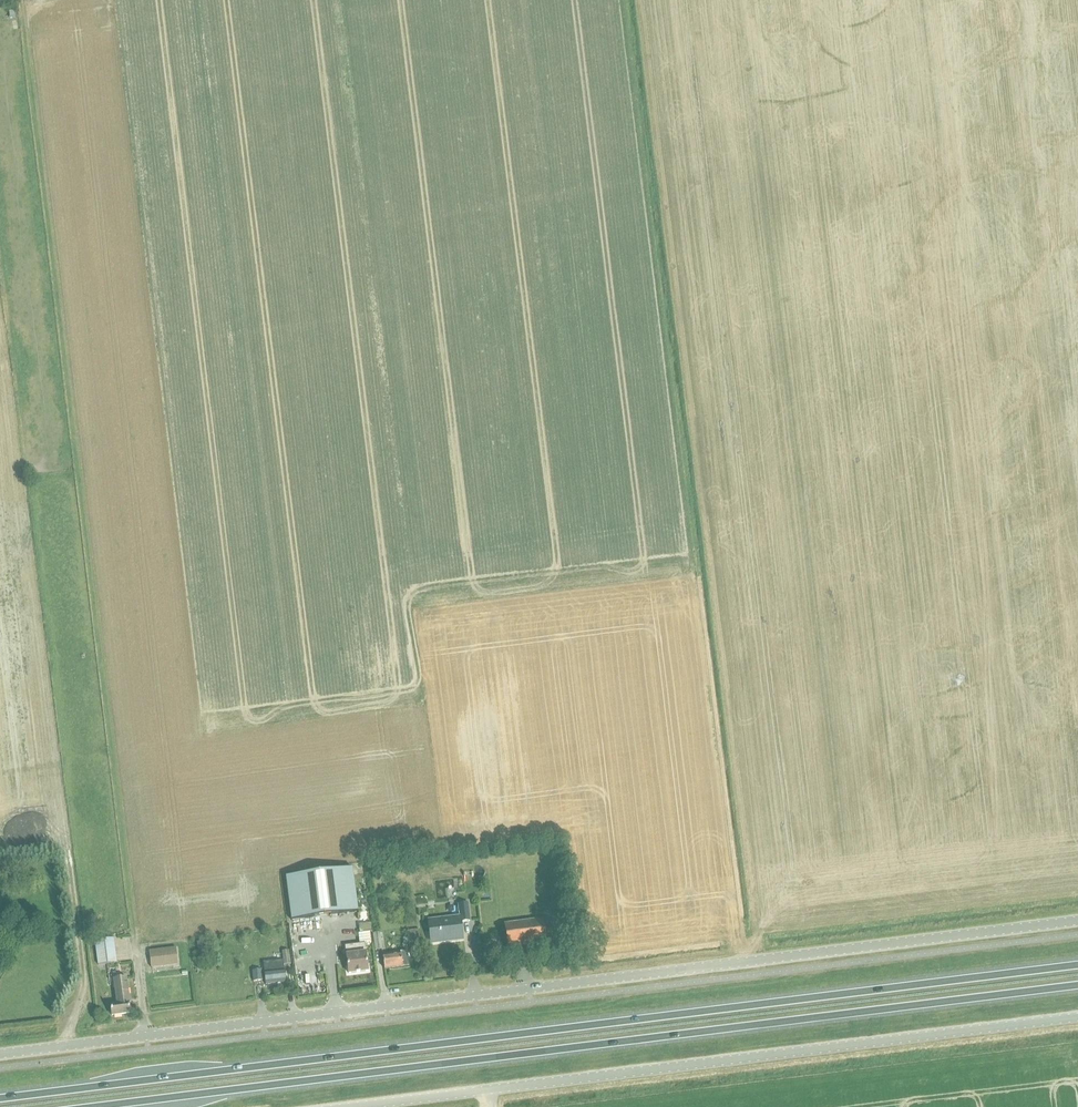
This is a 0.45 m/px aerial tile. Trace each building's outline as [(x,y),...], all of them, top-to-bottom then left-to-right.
[(292,920),(358,912),(352,868),(286,877),(292,920)] [(431,944),(448,942),(462,940),(460,923),(469,922),(467,905),(458,906),(460,919),(428,923),(431,944)] [(544,923),(544,920),(504,925),(507,949),(558,942),(555,922),(544,923)] [(421,941),(419,930),(408,932),(409,943),(421,941)] [(360,945),(345,946),(349,973),(368,971),(365,944),(372,943),(370,932),(359,933),(360,945)] [(375,951),(383,950),(380,933),(373,934),(375,951)] [(116,963),(113,938),(94,941),(97,965),(116,963)] [(177,964),(175,947),(149,950),(151,967),(177,964)] [(283,952),(284,965),(291,964),(289,951),(283,952)] [(409,965),(407,951),(401,952),(401,954),(383,956),(384,968),(409,965)] [(283,961),(263,963),(264,966),(265,984),(285,982),(283,961)] [(253,972),(254,982),(263,981),(262,972),(262,970),(253,971),(253,972)] [(113,979),(116,1004),(111,1004),(112,1016),(129,1014),(127,993),(128,993),(126,977),(113,979)]
